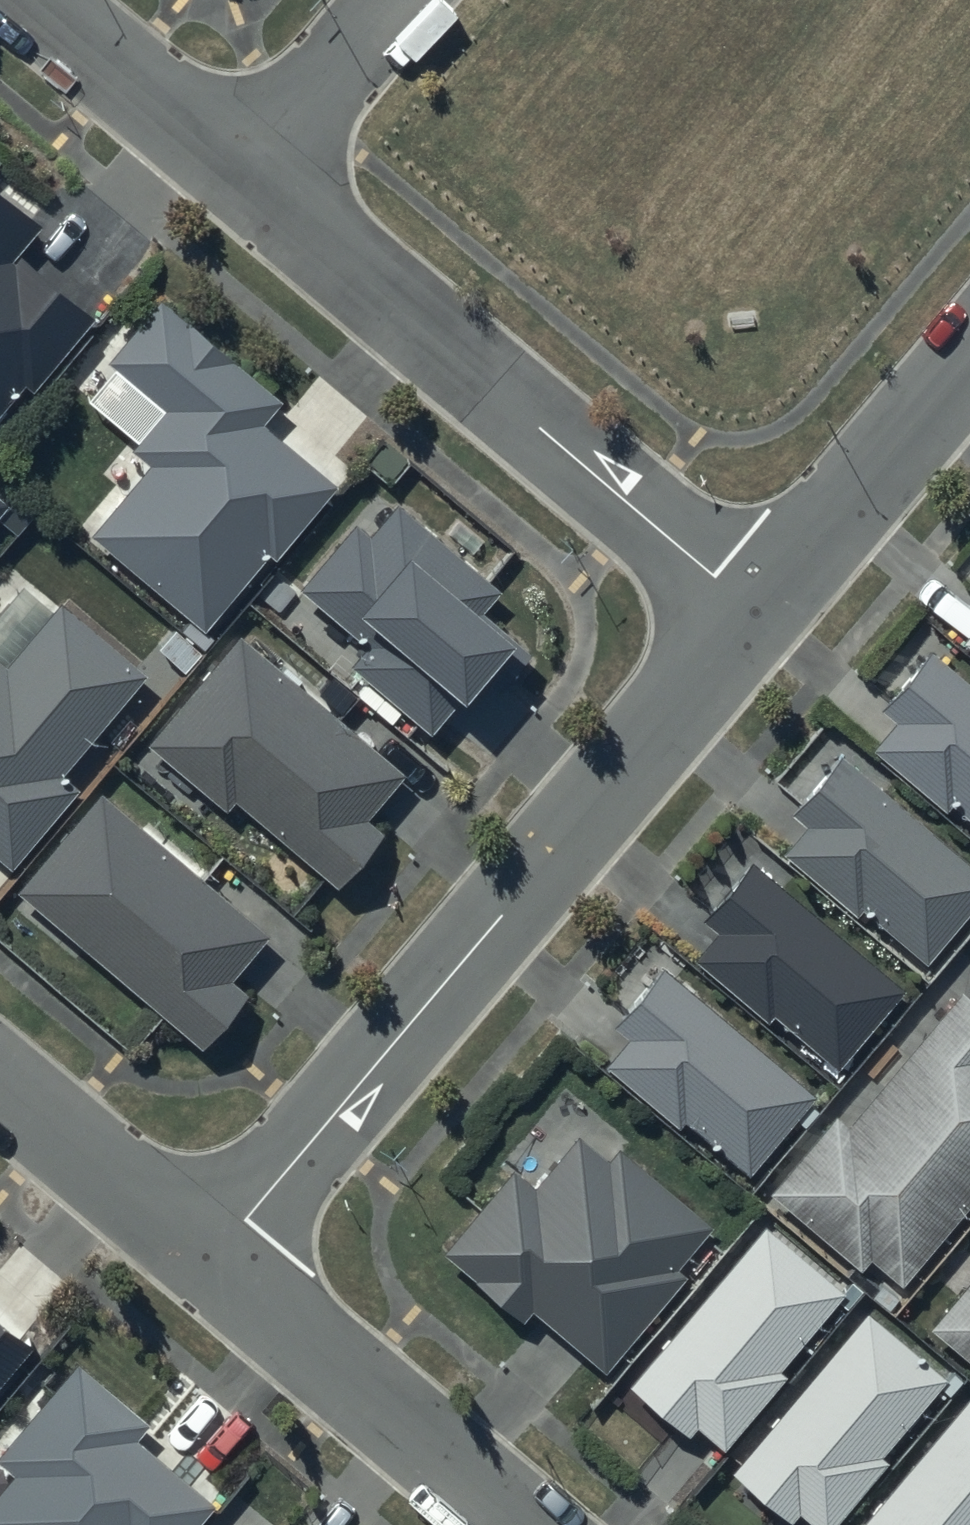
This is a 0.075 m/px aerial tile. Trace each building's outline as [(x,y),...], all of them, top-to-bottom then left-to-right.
[(0,187),(0,415),(25,384),(36,393),(97,320),(24,260),(50,229),(0,187)] [(282,403),(160,301),(106,366),(162,413),(131,450),(149,465),(90,535),(206,632),(270,556),(276,561),(337,489),(262,426),(282,403)] [(0,500),(0,519),(10,508),(0,500)] [(501,592),(398,507),(371,539),(357,527),(302,592),(368,647),(352,666),(433,734),(460,702),(466,706),(517,645),(481,615),(501,592)] [(61,607),(7,672),(0,666),(0,861),(12,871),(78,793),(59,776),(143,676),(61,607)] [(960,640),(969,649),(969,628),(960,640)] [(407,777),(241,638),(148,748),(228,814),(236,804),(339,890),(385,836),(369,822),(407,777)] [(869,745),(941,806),(948,798),(969,817),(969,679),(928,643),(877,703),(893,717),(869,745)] [(842,759),(794,816),(808,827),(784,857),(859,919),(866,911),(929,963),(969,915),(969,866),(842,759)] [(272,938),(102,796),(19,894),(204,1049),(249,997),(233,984),(272,938)] [(904,981),(748,857),(701,916),(715,926),(689,959),(766,1019),(771,1012),(838,1065),(904,981)] [(625,1033),(602,1060),(676,1125),(684,1117),(746,1172),(813,1091),(665,963),(613,1023),(625,1033)] [(765,1187),(856,1266),(867,1253),(901,1282),(969,1201),(969,994),(960,985),(843,1121),(831,1110),(765,1187)] [(610,1163),(580,1138),(537,1189),(515,1171),(443,1256),(525,1324),(534,1313),(608,1374),(687,1280),(678,1273),(716,1228),(621,1149),(610,1163)] [(760,1217),(619,1381),(686,1438),(695,1428),(717,1447),(781,1373),(775,1368),(844,1288),(760,1217)] [(929,1323),(969,1358),(969,1275),(929,1323)] [(865,1306),(730,1468),(791,1519),(797,1512),(812,1524),(829,1524),(884,1459),(878,1454),(945,1373),(865,1306)] [(36,1350),(0,1320),(0,1392),(36,1350)] [(79,1367),(0,1461),(20,1477),(0,1501),(0,1524),(203,1524),(219,1506),(140,1441),(151,1427),(79,1367)] [(855,1524),(969,1524),(969,1397),(965,1393),(855,1524)]
